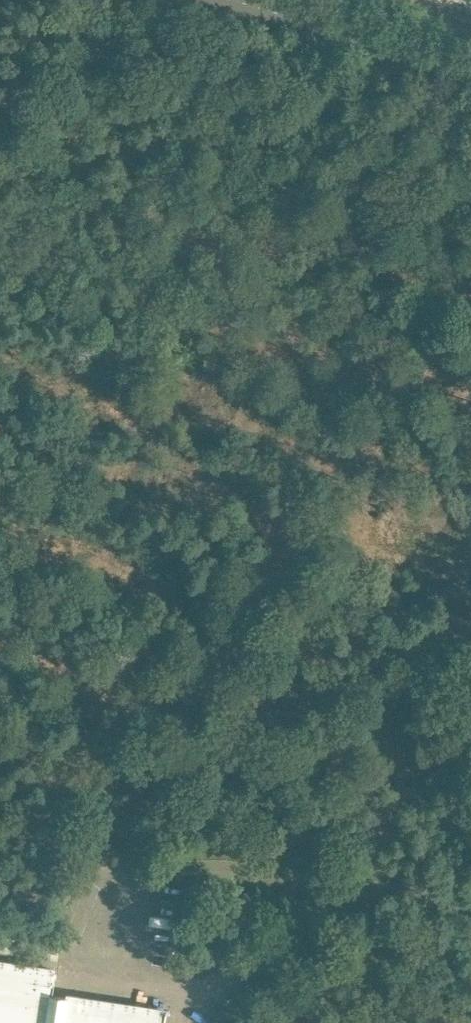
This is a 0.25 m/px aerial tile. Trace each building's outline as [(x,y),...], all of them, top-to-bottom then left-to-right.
[(163,1014),(164,1014),(164,1011),(161,1011),(140,1008),(138,1007),(137,1008),(92,1001),(92,1000),(90,1000),(89,1001),(69,998),(69,997),(66,996),(66,997),(53,996),(53,994),(52,994),(55,975),(55,974),(56,974),(57,971),(55,971),(0,962),(0,1022),(162,1022),(163,1014)]
